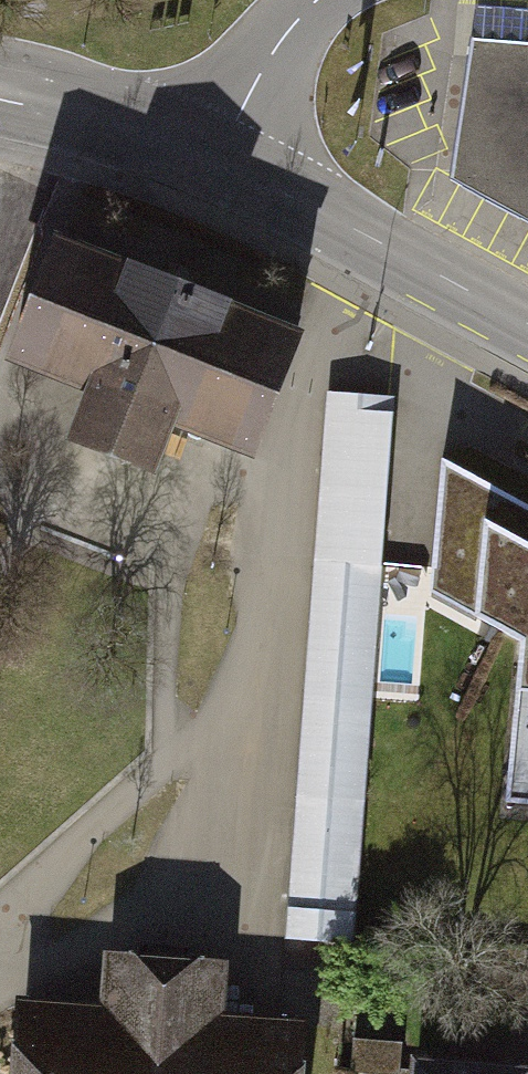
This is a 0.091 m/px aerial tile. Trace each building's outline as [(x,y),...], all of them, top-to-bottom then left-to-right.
[(465,39),(451,179),(527,221),(527,44),(465,39)] [(150,468),(169,419),(250,452),(296,337),(57,241),(12,357),(94,390),(74,439),(150,468)] [(298,938),(367,941),(392,390),(322,387),(298,938)] [(436,463),(422,584),(527,647),(527,510),(436,463)] [(527,813),(527,653),(516,813),(527,813)] [(14,1001),(8,1073),(303,1073),(307,1023),(223,1017),(227,965),(101,955),(97,1007),(14,1001)] [(360,1073),(411,1073),(413,1051),(360,1047),(360,1073)]
